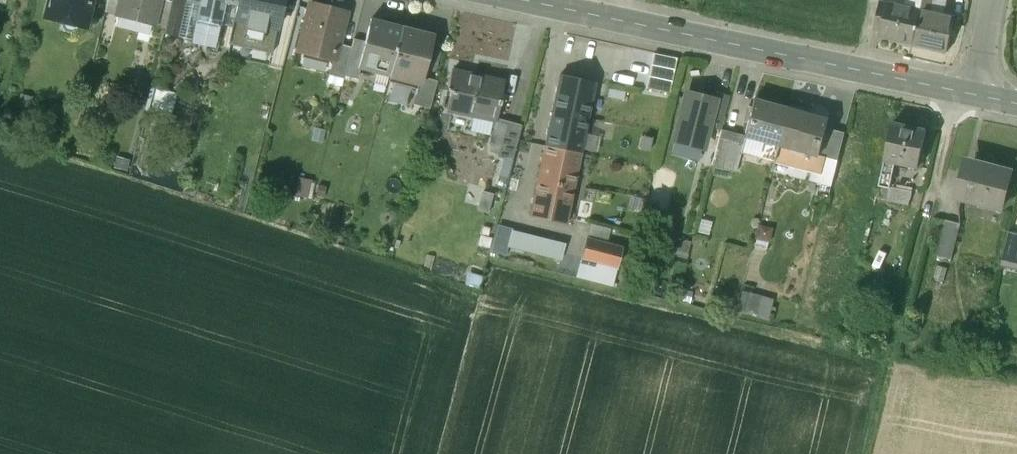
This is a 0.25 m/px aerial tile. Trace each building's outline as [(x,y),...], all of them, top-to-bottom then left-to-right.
[(46,17),(62,21),(61,25),(65,31),(71,33),(77,30),(78,25),(87,27),(93,0),(50,0),(46,17)] [(106,12),(121,16),(122,10),(120,10),(123,0),(110,0),(106,12)] [(120,10),(122,10),(155,19),(157,19),(162,0),(123,0),(120,10)] [(167,0),(162,0),(157,19),(155,19),(153,25),(167,28),(174,2),(167,0)] [(185,4),(179,37),(194,40),(198,20),(202,3),(190,0),(186,0),(185,4)] [(225,3),(239,6),(230,45),(273,54),(283,10),(284,10),(286,0),(225,0),(225,3)] [(917,10),(929,13),(932,0),(920,0),(917,10)] [(167,28),(166,34),(179,37),(185,4),(174,2),(167,28)] [(888,4),(880,2),(879,5),(874,28),(880,30),(878,37),(910,44),(917,10),(888,4)] [(224,7),(202,3),(198,20),(221,25),(225,7),(224,7)] [(347,13),(312,4),(300,51),(335,60),(336,60),(339,44),(347,13)] [(929,13),(917,10),(910,44),(945,51),(952,18),(929,13)] [(403,27),(372,19),(365,47),(360,67),(361,68),(391,76),(403,29),(403,27)] [(221,25),(198,20),(194,40),(217,45),(221,25)] [(403,29),(391,76),(418,83),(421,83),(423,77),(433,36),(403,29)] [(353,47),(339,44),(336,60),(335,60),(331,74),(345,78),(346,75),(353,47)] [(365,47),(354,44),(353,47),(346,75),(358,78),(361,68),(360,67),(365,47)] [(676,69),(678,58),(655,54),(653,65),(676,69)] [(674,81),(676,69),(653,65),(651,77),(674,81)] [(487,78),(453,71),(448,91),(452,92),(448,110),(498,120),(502,101),(501,101),(504,85),(486,81),(487,78)] [(597,82),(562,75),(547,145),(582,153),(597,82)] [(438,81),(423,77),(421,83),(418,83),(416,93),(416,94),(414,104),(431,108),(438,81)] [(671,92),(674,81),(651,77),(649,88),(671,92)] [(177,93),(158,89),(152,111),(172,116),(177,93)] [(707,101),(688,96),(677,138),(704,145),(709,126),(712,114),(714,107),(706,105),(707,101)] [(788,109),(754,100),(745,136),(745,137),(779,146),(788,109)] [(814,116),(788,109),(779,146),(818,156),(825,131),(826,125),(813,121),(814,116)] [(725,117),(712,114),(709,126),(722,130),(725,117)] [(522,127),(501,122),(493,153),(514,158),(522,127)] [(925,130),(892,123),(884,161),(894,163),(917,168),(925,130)] [(745,136),(722,130),(713,166),(737,172),(742,154),(741,153),(745,137),(745,136)] [(818,156),(814,173),(819,173),(823,156),(837,159),(843,135),(825,131),(818,156)] [(779,146),(745,137),(741,153),(742,154),(775,162),(779,146)] [(582,153),(547,145),(532,216),(567,224),(582,153)] [(814,173),(818,156),(779,146),(775,162),(814,173)] [(837,159),(823,156),(819,173),(817,182),(830,185),(837,159)] [(1011,170),(972,160),(966,183),(960,182),(956,198),(1001,209),(1011,170)] [(894,163),(884,161),(879,187),(889,188),(894,163)] [(296,193),(311,196),(315,178),(300,175),(296,193)] [(911,192),(889,188),(887,200),(909,204),(911,192)] [(945,220),(935,255),(950,259),(960,224),(945,220)] [(1007,230),(999,260),(1016,265),(1016,233),(1007,230)] [(565,244),(513,231),(510,246),(562,259),(565,244)] [(623,249),(588,240),(583,258),(619,267),(623,249)] [(773,296),(747,290),(741,311),(767,318),(773,296)]
